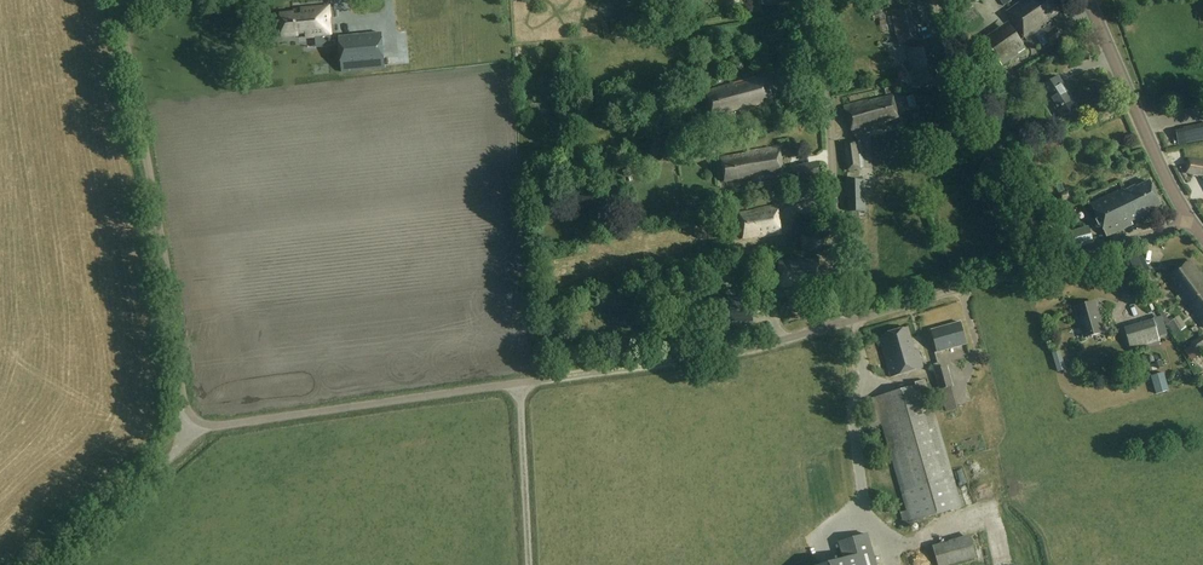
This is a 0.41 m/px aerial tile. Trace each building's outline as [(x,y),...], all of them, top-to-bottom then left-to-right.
[(797,0),(764,0),(766,9),(798,4),(797,0)] [(1057,0),(1025,0),(1007,13),(1026,40),(1041,30),(1052,47),(1064,39),(1051,20),(1057,16),(1056,15),(1063,10),(1057,0)] [(293,14),(281,15),(283,37),(306,35),(306,38),(332,35),(331,25),(327,26),(327,19),(330,18),(329,7),(293,11),(293,14)] [(917,41),(910,7),(892,11),(899,45),(917,41)] [(1027,49),(1009,22),(984,39),(990,47),(981,53),(988,63),(995,58),(1002,67),(1027,49)] [(386,69),(383,33),(339,37),(343,73),(386,69)] [(941,63),(938,44),(907,50),(915,88),(942,83),(938,64),(941,63)] [(774,104),(765,75),(733,84),(733,85),(705,93),(711,117),(738,109),(741,113),(774,104)] [(1078,108),(1058,77),(1039,89),(1044,97),(1047,96),(1061,119),(1078,108)] [(1024,103),(1033,99),(1029,89),(1020,93),(1024,103)] [(898,118),(892,96),(869,102),(868,100),(844,107),(853,135),(876,128),(875,124),(898,118)] [(869,148),(868,140),(845,143),(848,171),(864,169),(862,149),(869,148)] [(784,176),(779,147),(748,152),(748,154),(721,158),(725,182),(752,178),(753,182),(784,176)] [(1188,160),(1186,175),(1202,177),(1202,162),(1188,160)] [(821,179),(818,164),(797,168),(800,183),(821,179)] [(866,212),(865,180),(846,180),(847,196),(849,196),(850,212),(866,212)] [(1161,206),(1149,182),(1137,188),(1136,186),(1126,191),(1124,188),(1090,205),(1106,238),(1133,225),(1131,222),(1149,214),(1149,212),(1161,206)] [(1072,199),(1069,191),(1059,195),(1061,203),(1072,199)] [(781,235),(777,205),(757,208),(758,211),(739,214),(742,238),(759,236),(759,237),(781,235)] [(1101,241),(1097,227),(1060,237),(1064,251),(1101,241)] [(828,250),(828,235),(801,235),(802,251),(828,250)] [(1151,272),(1142,254),(1129,260),(1138,278),(1151,272)] [(819,289),(819,260),(799,261),(799,260),(779,261),(780,287),(800,287),(800,289),(819,289)] [(1183,302),(1195,294),(1193,290),(1199,285),(1200,285),(1202,283),(1202,280),(1189,261),(1166,278),(1183,302)] [(1200,285),(1199,285),(1193,290),(1195,294),(1183,302),(1186,305),(1188,304),(1202,325),(1202,283),(1200,285)] [(1104,333),(1095,303),(1076,308),(1085,338),(1104,333)] [(961,323),(931,331),(938,353),(967,345),(961,323)] [(1160,342),(1155,323),(1126,332),(1132,351),(1160,342)] [(915,351),(908,328),(879,336),(891,378),(923,368),(918,350),(915,351)] [(1192,344),(1200,356),(1202,354),(1202,337),(1192,344)] [(956,396),(948,368),(934,371),(942,400),(956,396)] [(1164,373),(1151,377),(1156,396),(1169,392),(1164,373)] [(962,507),(925,381),(918,383),(918,387),(878,399),(914,521),(962,507)] [(866,534),(837,543),(841,559),(822,564),(875,564),(866,534)] [(971,536),(934,546),(939,564),(952,564),(977,558),(971,536)]
